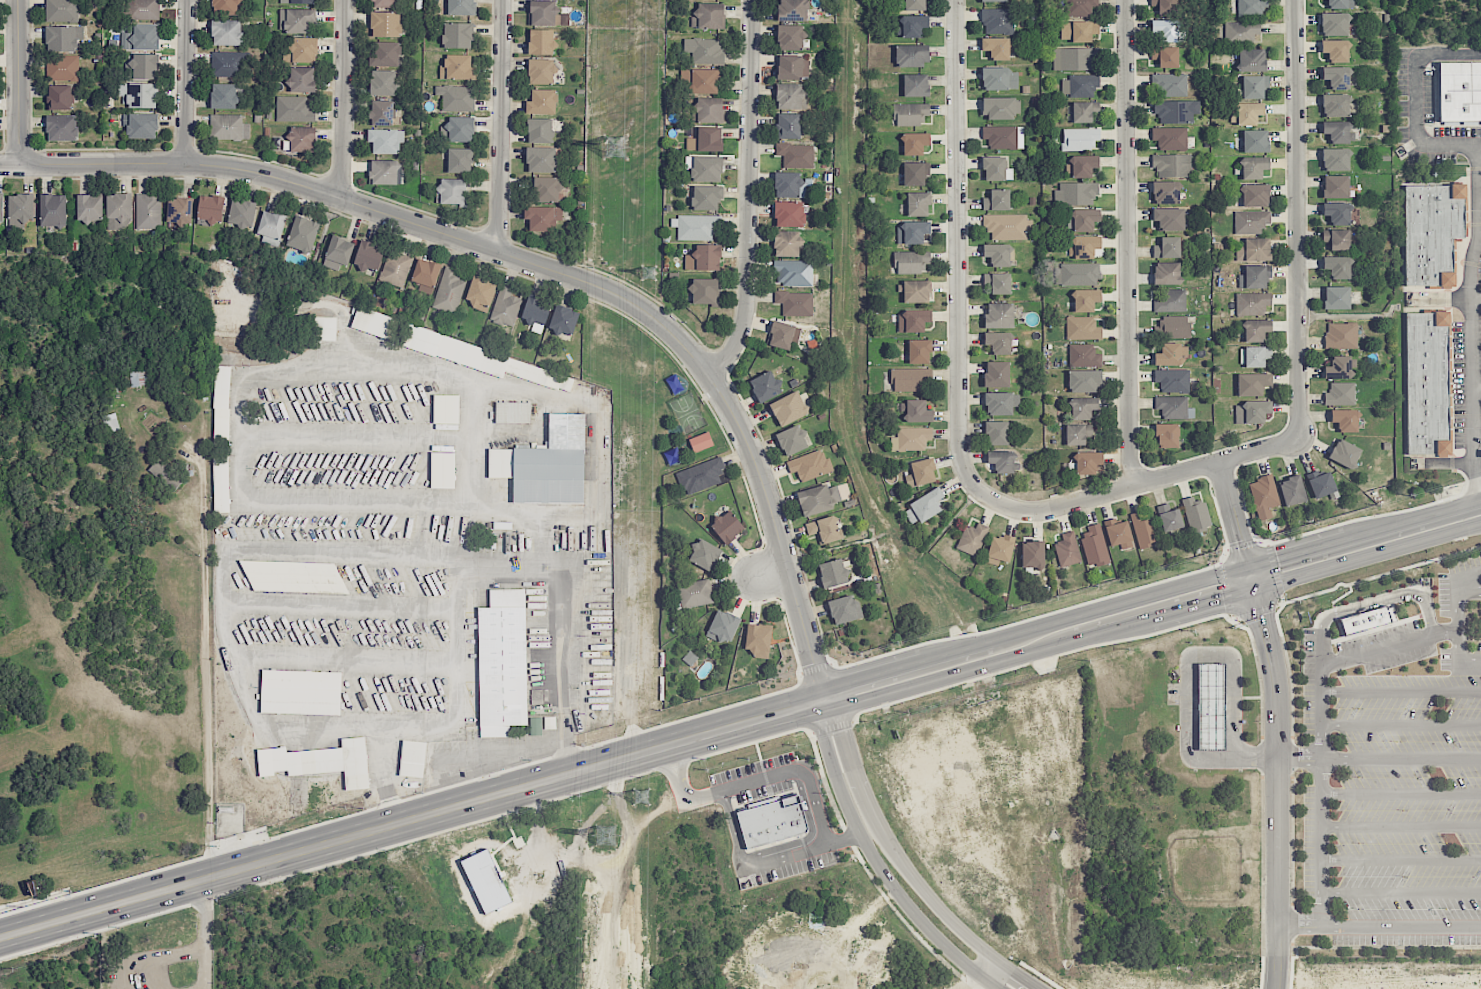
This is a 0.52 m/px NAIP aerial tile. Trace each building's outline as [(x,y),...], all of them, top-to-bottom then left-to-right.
[(78,0),(45,0),(45,21),(78,21),(78,0)] [(159,19),(159,0),(131,0),(131,18),(159,19)] [(237,2),(238,2),(238,0),(212,0),(212,13),(237,13),(237,2)] [(447,15),(475,15),(475,0),(447,0),(447,15)] [(561,10),(555,9),(556,0),(554,0),(529,0),(529,24),(560,25),(561,10)] [(808,0),(778,0),(777,21),(807,21),(808,0)] [(904,11),(926,10),(926,0),(904,0),(904,11)] [(1098,0),(1065,0),(1066,16),(1092,15),(1091,6),(1098,6),(1098,0)] [(1158,6),(1157,15),(1175,15),(1176,0),(1150,0),(1150,5),(1158,6)] [(1237,17),(1237,0),(1268,0),(1268,7),(1263,7),(1263,10),(1262,10),(1261,17),(1237,17)] [(1327,7),(1329,8),(1346,8),(1353,8),(1353,0),(1327,0),(1327,7)] [(724,4),(698,3),(697,13),(691,12),(691,28),(723,29),(724,4)] [(1013,33),(1014,9),(982,8),(982,32),(1013,33)] [(315,9),(280,9),(280,33),(310,33),(310,24),(315,24),(315,9)] [(371,36),(400,37),(401,12),(371,11),(371,36)] [(1346,12),(1320,13),(1321,36),(1347,35),(1347,21),(1351,17),(1346,12)] [(921,37),(921,27),(928,27),(928,15),(898,15),(898,37),(921,37)] [(212,45),(242,45),(242,20),(212,20),(212,45)] [(1180,42),(1179,20),(1150,21),(1151,33),(1157,33),(1157,43),(1180,42)] [(1091,41),(1091,34),(1099,34),(1098,21),(1060,22),(1061,41),(1091,41)] [(1259,21),(1224,22),(1224,46),(1252,44),(1252,41),(1254,40),(1253,34),(1260,34),(1259,21)] [(473,48),(473,23),(443,22),(443,48),(473,48)] [(159,49),(159,24),(129,23),(129,49),(159,49)] [(803,50),(803,35),(802,35),(802,25),(777,25),(777,50),(803,50)] [(46,26),(46,51),(77,51),(77,37),(83,37),(83,26),(46,26)] [(554,29),(529,29),(529,55),(554,54),(554,29)] [(317,38),(290,37),(290,62),(317,63),(317,38)] [(695,63),(722,64),(722,39),(684,38),(683,52),(695,53),(695,63)] [(1009,60),(1009,38),(981,38),(981,51),(990,51),(990,60),(1009,60)] [(1351,44),(1346,39),(1321,40),(1321,52),(1327,53),(1328,62),(1347,62),(1347,48),(1351,44)] [(370,66),(399,66),(400,42),(370,42),(370,66)] [(929,66),(928,45),(895,45),(896,66),(929,66)] [(1178,67),(1178,47),(1151,47),(1151,59),(1159,59),(1159,67),(1178,67)] [(1053,70),(1096,70),(1096,48),(1053,48),(1053,70)] [(1265,71),(1238,72),(1238,49),(1262,48),(1262,52),(1264,52),(1265,71)] [(248,52),(212,51),(211,76),(247,77),(248,52)] [(158,79),(158,54),(131,53),(130,79),(158,79)] [(445,80),(477,79),(476,66),(471,66),(471,54),(445,55),(445,80)] [(78,55),(48,56),(48,80),(79,79),(78,55)] [(777,55),(777,78),(808,79),(808,56),(777,55)] [(553,59),(528,59),(528,84),(554,84),(554,68),(553,68),(553,59)] [(1439,120),(1480,120),(1480,61),(1439,61),(1439,120)] [(315,67),(290,67),(290,77),(286,77),(286,92),(315,91),(315,67)] [(1007,67),(981,67),(982,89),(1008,89),(1008,76),(1012,72),(1007,67)] [(1321,67),(1321,79),(1328,80),(1328,89),(1348,89),(1348,76),(1352,71),(1347,67),(1321,67)] [(718,94),(718,69),(692,69),(691,93),(718,94)] [(396,71),(370,70),(369,95),(396,96),(396,71)] [(903,97),(928,96),(928,74),(903,74),(903,97)] [(1187,96),(1186,74),(1152,74),(1152,88),(1160,88),(1161,96),(1187,96)] [(1262,75),(1242,75),(1242,99),(1263,99),(1263,86),(1268,87),(1268,75),(1262,75)] [(1094,96),(1094,87),(1099,88),(1099,76),(1062,76),(1062,96),(1094,96)] [(157,107),(157,83),(121,83),(121,106),(157,107)] [(237,108),(237,99),(236,99),(236,83),(211,84),(211,109),(237,108)] [(802,84),(776,84),(777,109),(806,109),(806,93),(802,93),(802,84)] [(71,85),(49,85),(49,95),(46,95),(46,110),(71,109),(71,85)] [(442,111),(474,111),(474,86),(435,85),(435,95),(442,95),(442,111)] [(557,90),(531,89),(531,101),(526,101),(526,113),(556,114),(557,90)] [(1321,95),(1348,94),(1349,117),(1323,116),(1322,106),(1321,105),(1321,95)] [(314,121),(314,97),(277,97),(276,121),(314,121)] [(722,98),(694,97),(693,122),(722,123),(722,98)] [(1015,97),(982,98),(982,115),(987,115),(987,120),(1012,120),(1012,116),(1015,115),(1015,97)] [(393,100),(370,100),(370,125),(393,125),(393,100)] [(1154,100),(1154,114),(1159,114),(1159,123),(1192,123),(1192,113),(1199,113),(1200,101),(1154,100)] [(1073,123),(1092,122),(1092,114),(1099,114),(1099,101),(1072,102),(1073,123)] [(929,103),(894,104),(895,125),(924,125),(924,116),(930,115),(929,103)] [(1250,103),(1236,103),(1237,125),(1256,125),(1256,115),(1263,115),(1263,103),(1250,103)] [(158,113),(128,113),(128,137),(157,137),(158,113)] [(800,139),(800,113),(776,113),(776,138),(800,139)] [(250,123),(242,123),(243,115),(211,114),(210,139),(250,140),(250,123)] [(77,115),(47,115),(47,140),(77,140),(77,115)] [(474,142),(474,117),(445,116),(444,141),(474,142)] [(528,143),(552,143),(552,118),(528,119),(528,143)] [(1321,121),(1322,133),(1328,134),(1328,144),(1348,144),(1347,121),(1321,121)] [(722,127),(697,126),(697,138),(685,137),(685,151),(721,151),(722,127)] [(1016,126),(982,126),(982,139),(987,138),(988,145),(989,146),(989,149),(1008,149),(1017,150),(1016,126)] [(315,127),(290,127),(290,152),(315,152),(315,127)] [(1186,127),(1151,127),(1151,139),(1157,140),(1157,146),(1159,146),(1159,150),(1186,150),(1186,127)] [(1062,128),(1063,151),(1093,150),(1093,140),(1100,140),(1100,128),(1062,128)] [(398,153),(398,129),(367,130),(368,142),(373,142),(373,154),(398,153)] [(1266,129),(1243,130),(1243,152),(1269,152),(1266,129)] [(929,133),(902,133),(903,155),(923,155),(923,145),(929,145),(929,133)] [(813,145),(775,143),(775,155),(783,156),(783,166),(813,167),(813,145)] [(527,172),(556,172),(557,147),(527,147),(527,172)] [(473,148),(448,148),(448,172),(472,173),(473,148)] [(1347,148),(1321,148),(1320,159),(1322,161),(1322,171),(1348,171),(1347,148)] [(1190,154),(1151,154),(1151,167),(1155,167),(1155,171),(1157,171),(1157,175),(1159,177),(1190,177),(1190,154)] [(722,182),(722,157),(691,156),(691,181),(722,182)] [(1005,156),(982,156),(982,169),(985,169),(985,181),(1005,181),(1005,156)] [(1267,157),(1242,157),(1241,179),(1261,179),(1261,169),(1268,169),(1267,157)] [(397,185),(398,160),(370,160),(369,184),(397,185)] [(926,163),(903,163),(903,186),(926,186),(926,163)] [(774,197),(805,197),(805,183),(800,183),(800,172),(775,172),(774,197)] [(1321,175),(1348,175),(1348,198),(1321,198),(1321,175)] [(560,201),(559,176),(532,177),(533,202),(560,201)] [(466,179),(439,178),(438,204),(465,204),(466,179)] [(1182,186),(1178,181),(1152,181),(1153,203),(1179,203),(1178,189),(1182,186)] [(1096,183),(1056,182),(1055,204),(1096,205),(1096,183)] [(1268,184),(1242,184),(1242,206),(1265,206),(1265,203),(1267,202),(1267,197),(1268,196),(1268,184)] [(1463,184),(1404,185),(1405,283),(1452,282),(1451,237),(1464,237),(1463,184)] [(723,199),(723,186),(692,185),(692,210),(717,210),(717,198),(723,199)] [(1008,188),(990,189),(990,197),(983,197),(982,210),(1009,210),(1008,188)] [(929,216),(929,192),(906,192),(906,216),(929,216)] [(107,230),(132,229),(131,193),(106,194),(107,230)] [(136,193),(136,228),(160,229),(161,194),(136,193)] [(34,219),(34,194),(8,195),(9,228),(26,228),(26,219),(34,219)] [(66,195),(40,194),(39,225),(66,226),(66,195)] [(209,221),(221,223),(225,198),(201,194),(197,218),(209,220),(209,221)] [(77,220),(102,220),(103,195),(78,195),(77,220)] [(193,198),(168,197),(167,223),(192,224),(193,198)] [(251,228),(257,203),(233,198),(227,223),(251,228)] [(774,226),(804,227),(804,202),(775,201),(774,226)] [(1330,202),(1348,203),(1349,225),(1329,225),(1329,216),(1321,216),(1322,203),(1330,202)] [(529,231),(556,231),(555,219),(562,219),(562,206),(524,207),(524,222),(529,222),(529,231)] [(1183,208),(1183,230),(1158,230),(1158,220),(1152,220),(1152,208),(1183,208)] [(1093,232),(1093,222),(1099,222),(1100,209),(1067,209),(1067,231),(1093,232)] [(255,239),(278,246),(286,216),(263,210),(255,239)] [(1234,211),(1233,234),(1260,233),(1261,228),(1264,228),(1264,223),(1270,223),(1270,211),(1234,211)] [(1026,214),(982,214),(982,227),(986,227),(986,232),(991,232),(991,239),(1027,239),(1026,214)] [(311,253),(320,223),(295,215),(286,246),(311,253)] [(677,240),(712,240),(713,229),(720,229),(720,216),(677,215),(677,240)] [(930,233),(930,221),(898,222),(898,244),(923,244),(922,233),(930,233)] [(1348,229),(1330,229),(1329,229),(1322,229),(1322,243),(1330,243),(1330,250),(1349,250),(1348,229)] [(774,231),(773,256),(799,256),(800,231),(774,231)] [(355,243),(332,235),(322,266),(338,272),(341,264),(347,266),(355,243)] [(1101,236),(1072,236),(1072,247),(1068,247),(1068,258),(1094,258),(1094,249),(1100,249),(1101,236)] [(1179,236),(1179,257),(1153,257),(1153,245),(1160,245),(1160,237),(1179,236)] [(1268,238),(1244,238),(1244,243),(1235,243),(1235,260),(1270,261),(1268,238)] [(352,265),(366,270),(367,267),(377,271),(385,248),(361,240),(352,265)] [(720,270),(720,244),(695,244),(695,254),(684,255),(685,270),(720,270)] [(1013,248),(1008,244),(982,244),(983,256),(989,257),(990,267),(1009,266),(1009,253),(1013,248)] [(379,280),(402,288),(412,257),(389,249),(379,280)] [(930,251),(896,252),(897,274),(923,274),(923,264),(930,264),(930,251)] [(1322,256),(1348,256),(1349,279),(1329,279),(1329,270),(1322,270),(1322,256)] [(410,280),(433,288),(441,265),(418,257),(410,280)] [(812,286),(813,260),(772,260),(772,274),(777,274),(777,286),(812,286)] [(1179,262),(1156,262),(1156,266),(1154,266),(1154,272),(1153,272),(1153,285),(1179,284),(1183,280),(1179,275),(1179,262)] [(1099,264),(1055,264),(1055,284),(1099,285),(1099,264)] [(1265,265),(1245,265),(1244,274),(1244,288),(1265,288),(1265,265)] [(455,314),(466,281),(459,279),(461,272),(445,266),(431,307),(455,314)] [(1009,273),(983,273),(983,286),(991,285),(991,294),(1010,294),(1009,273)] [(496,283),(473,276),(464,303),(487,311),(496,283)] [(718,279),(691,278),(690,304),(717,304),(718,279)] [(930,280),(903,280),(903,284),(897,284),(897,292),(903,292),(903,303),(928,303),(928,293),(931,292),(930,280)] [(513,328),(522,299),(511,295),(513,289),(500,285),(488,320),(513,328)] [(1323,287),(1322,309),(1349,309),(1349,286),(1323,287)] [(1074,312),(1093,312),(1093,302),(1100,302),(1100,290),(1074,289),(1074,312)] [(1185,289),(1186,312),(1153,311),(1153,299),(1159,299),(1160,292),(1164,293),(1164,289),(1185,289)] [(813,293),(774,292),(774,303),(782,303),(782,315),(812,316),(813,293)] [(1270,293),(1236,293),(1235,315),(1262,314),(1265,305),(1270,305),(1270,293)] [(544,327),(552,303),(528,295),(520,319),(544,327)] [(1013,303),(987,303),(987,314),(984,314),(984,328),(1013,328),(1013,303)] [(350,326),(390,340),(397,319),(358,305),(350,326)] [(579,311),(555,305),(549,329),(572,336),(579,311)] [(931,309),(902,309),(901,314),(898,313),(897,332),(924,332),(924,322),(931,322),(931,309)] [(1448,311),(1405,312),(1407,452),(1450,452),(1448,311)] [(1066,316),(1066,339),(1101,339),(1101,326),(1095,326),(1095,320),(1093,319),(1093,316),(1066,316)] [(1186,316),(1162,316),(1162,319),(1158,319),(1159,325),(1154,325),(1153,338),(1191,338),(1190,322),(1186,322),(1186,316)] [(336,341),(336,317),(314,317),(314,341),(336,341)] [(1270,320),(1245,319),(1244,341),(1264,342),(1264,332),(1270,332),(1270,320)] [(789,349),(791,343),(798,344),(801,326),(771,321),(767,345),(789,349)] [(1356,322),(1328,323),(1327,332),(1324,332),(1324,349),(1357,348),(1356,322)] [(1014,336),(1009,332),(984,333),(983,345),(990,345),(990,355),(1010,354),(1010,340),(1014,336)] [(931,340),(908,340),(908,363),(929,363),(928,352),(932,352),(931,340)] [(1180,342),(1180,356),(1184,360),(1180,365),(1154,365),(1154,353),(1161,353),(1161,343),(1180,342)] [(1093,343),(1068,344),(1069,365),(1101,365),(1101,353),(1095,354),(1095,347),(1093,347),(1093,343)] [(1245,346),(1244,367),(1263,367),(1264,359),(1271,359),(1271,346),(1264,346),(1245,346)] [(1350,356),(1349,378),(1324,378),(1324,366),(1330,366),(1330,356),(1350,356)] [(1009,361),(986,362),(986,373),(984,372),(983,387),(1009,387),(1009,361)] [(931,368),(890,368),(890,383),(893,383),(894,391),(921,391),(921,378),(931,378),(931,368)] [(1153,370),(1154,381),(1160,382),(1161,388),(1161,392),(1189,393),(1189,369),(1153,370)] [(147,370),(129,371),(130,385),(148,384),(147,370)] [(759,403),(784,392),(777,378),(774,379),(770,370),(748,380),(759,403)] [(1100,370),(1068,370),(1068,389),(1070,389),(1070,392),(1095,392),(1095,386),(1101,386),(1100,370)] [(1271,373),(1271,386),(1261,386),(1261,396),(1237,396),(1237,374),(1271,373)] [(1354,382),(1330,382),(1329,388),(1328,389),(1327,392),(1324,392),(1323,405),(1354,404),(1354,382)] [(780,427),(808,414),(796,390),(769,404),(780,427)] [(1012,392),(984,392),(984,405),(986,405),(986,415),(1012,415),(1012,392)] [(458,395),(432,395),(432,423),(457,423),(458,395)] [(1155,396),(1154,409),(1161,409),(1160,418),(1187,419),(1187,396),(1155,396)] [(1097,397),(1071,397),(1066,403),(1070,407),(1070,420),(1091,420),(1090,410),(1097,409),(1097,397)] [(932,420),(932,409),(925,409),(925,403),(923,403),(923,399),(905,400),(905,413),(902,417),(907,422),(932,422),(932,420)] [(1271,400),(1245,401),(1241,405),(1235,405),(1234,423),(1250,424),(1264,424),(1264,413),(1271,413),(1271,400)] [(495,422),(530,423),(530,402),(496,402),(495,422)] [(1330,409),(1330,421),(1337,422),(1337,432),(1356,432),(1356,409),(1330,409)] [(585,413),(548,413),(548,447),(488,447),(488,478),(513,478),(513,502),(584,503),(585,413)] [(1007,421),(984,421),(984,445),(1008,445),(1007,421)] [(1092,424),(1066,424),(1065,445),(1084,445),(1084,436),(1092,436),(1092,424)] [(1177,424),(1177,448),(1156,448),(1156,436),(1154,436),(1154,424),(1177,424)] [(775,433),(784,456),(811,447),(805,431),(801,432),(798,425),(775,433)] [(932,427),(896,427),(896,436),(897,451),(924,450),(924,447),(925,446),(926,440),(932,440),(932,427)] [(713,445),(708,432),(688,439),(693,453),(713,445)] [(1361,450),(1355,462),(1356,467),(1350,469),(1327,457),(1336,441),(1338,441),(1340,438),(1361,450)] [(800,483),(832,471),(823,448),(786,462),(790,474),(796,472),(800,483)] [(1012,451),(986,451),(987,463),(994,464),(994,474),(1013,473),(1013,460),(1017,455),(1012,451)] [(1102,451),(1077,452),(1071,456),(1076,461),(1075,475),(1095,474),(1095,464),(1102,464),(1102,451)] [(429,488),(453,488),(453,452),(430,452),(429,488)] [(214,512),(230,512),(229,455),(213,455),(214,512)] [(719,456),(673,473),(684,495),(721,482),(718,475),(722,474),(720,469),(724,466),(719,456)] [(935,469),(932,456),(908,463),(911,474),(904,475),(907,488),(935,481),(932,470),(935,469)] [(171,467),(159,457),(147,470),(160,481),(171,467)] [(1317,469),(1305,474),(1315,498),(1336,490),(1328,471),(1319,474),(1317,469)] [(1270,473),(1258,476),(1258,478),(1255,479),(1256,481),(1248,484),(1259,521),(1272,517),(1269,508),(1280,504),(1270,473)] [(1298,474),(1286,477),(1287,479),(1280,481),(1281,484),(1279,484),(1285,506),(1305,500),(1298,474)] [(837,485),(827,487),(825,483),(796,492),(803,516),(842,504),(837,485)] [(937,486),(908,504),(920,523),(940,510),(935,501),(944,496),(937,486)] [(1181,499),(1193,496),(1194,500),(1200,499),(1201,502),(1204,501),(1211,525),(1190,531),(1181,499)] [(1168,503),(1155,507),(1163,532),(1183,527),(1177,508),(1170,510),(1168,503)] [(729,509),(721,515),(714,515),(713,521),(708,526),(725,545),(735,537),(744,528),(729,509)] [(1129,514),(1139,549),(1154,545),(1154,542),(1159,540),(1152,517),(1149,518),(1148,513),(1141,515),(1140,511),(1129,514)] [(1103,520),(1110,546),(1119,544),(1121,550),(1132,547),(1130,540),(1134,539),(1128,519),(1115,522),(1114,518),(1103,520)] [(988,527),(977,522),(975,528),(968,525),(968,527),(965,526),(955,548),(976,557),(988,527)] [(1088,565),(1095,563),(1096,566),(1110,562),(1099,523),(1086,526),(1088,531),(1082,533),(1083,537),(1080,538),(1088,565)] [(1060,567),(1082,560),(1072,530),(1060,534),(1062,539),(1056,541),(1056,543),(1052,544),(1060,567)] [(992,536),(985,562),(997,566),(999,560),(1008,562),(1015,536),(1005,533),(1003,539),(992,536)] [(721,550),(700,538),(698,542),(691,543),(693,551),(688,560),(708,571),(712,564),(714,565),(721,550)] [(1021,542),(1021,567),(1034,567),(1039,571),(1044,566),(1043,540),(1031,540),(1031,541),(1021,542)] [(824,589),(849,582),(846,570),(844,571),(841,558),(817,564),(824,589)] [(246,591),(341,593),(341,563),(247,561),(246,591)] [(708,578),(676,584),(681,610),(713,603),(708,578)] [(525,588),(489,589),(489,607),(478,607),(480,737),(509,737),(509,725),(527,725),(525,588)] [(828,600),(833,624),(863,617),(859,602),(853,603),(851,595),(828,600)] [(1340,636),(1394,620),(1390,607),(1383,609),(1382,605),(1336,618),(1340,636)] [(740,618),(725,610),(725,613),(717,609),(707,631),(716,635),(718,642),(725,639),(730,641),(740,618)] [(747,624),(759,625),(759,626),(772,628),(769,651),(758,651),(753,655),(749,649),(744,648),(747,624)] [(1224,748),(1223,663),(1198,663),(1197,747),(1224,748)] [(340,715),(341,672),(262,670),(261,713),(340,715)] [(541,735),(541,718),(530,718),(530,735),(541,735)] [(344,772),(345,790),(368,789),(365,737),(341,738),(342,748),(286,751),(286,747),(257,749),(259,777),(275,776),(275,771),(288,770),(288,776),(344,772)] [(401,776),(424,777),(425,742),(402,741),(401,776)] [(736,812),(747,849),(808,831),(798,794),(736,812)] [(486,848),(459,861),(486,914),(512,901),(486,848)]
